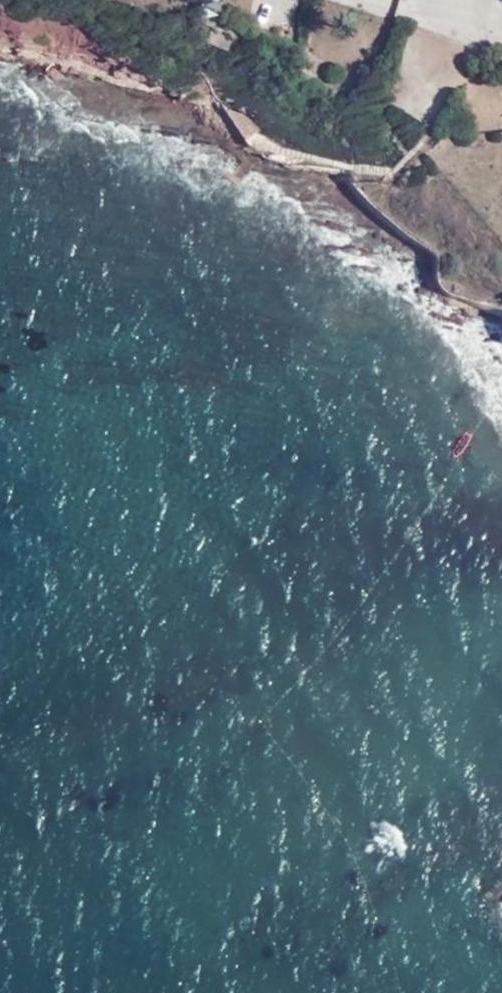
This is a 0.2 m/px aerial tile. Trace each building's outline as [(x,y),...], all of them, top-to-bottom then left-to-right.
[(395,195),(402,186),(387,174),(380,182),(395,195)]
